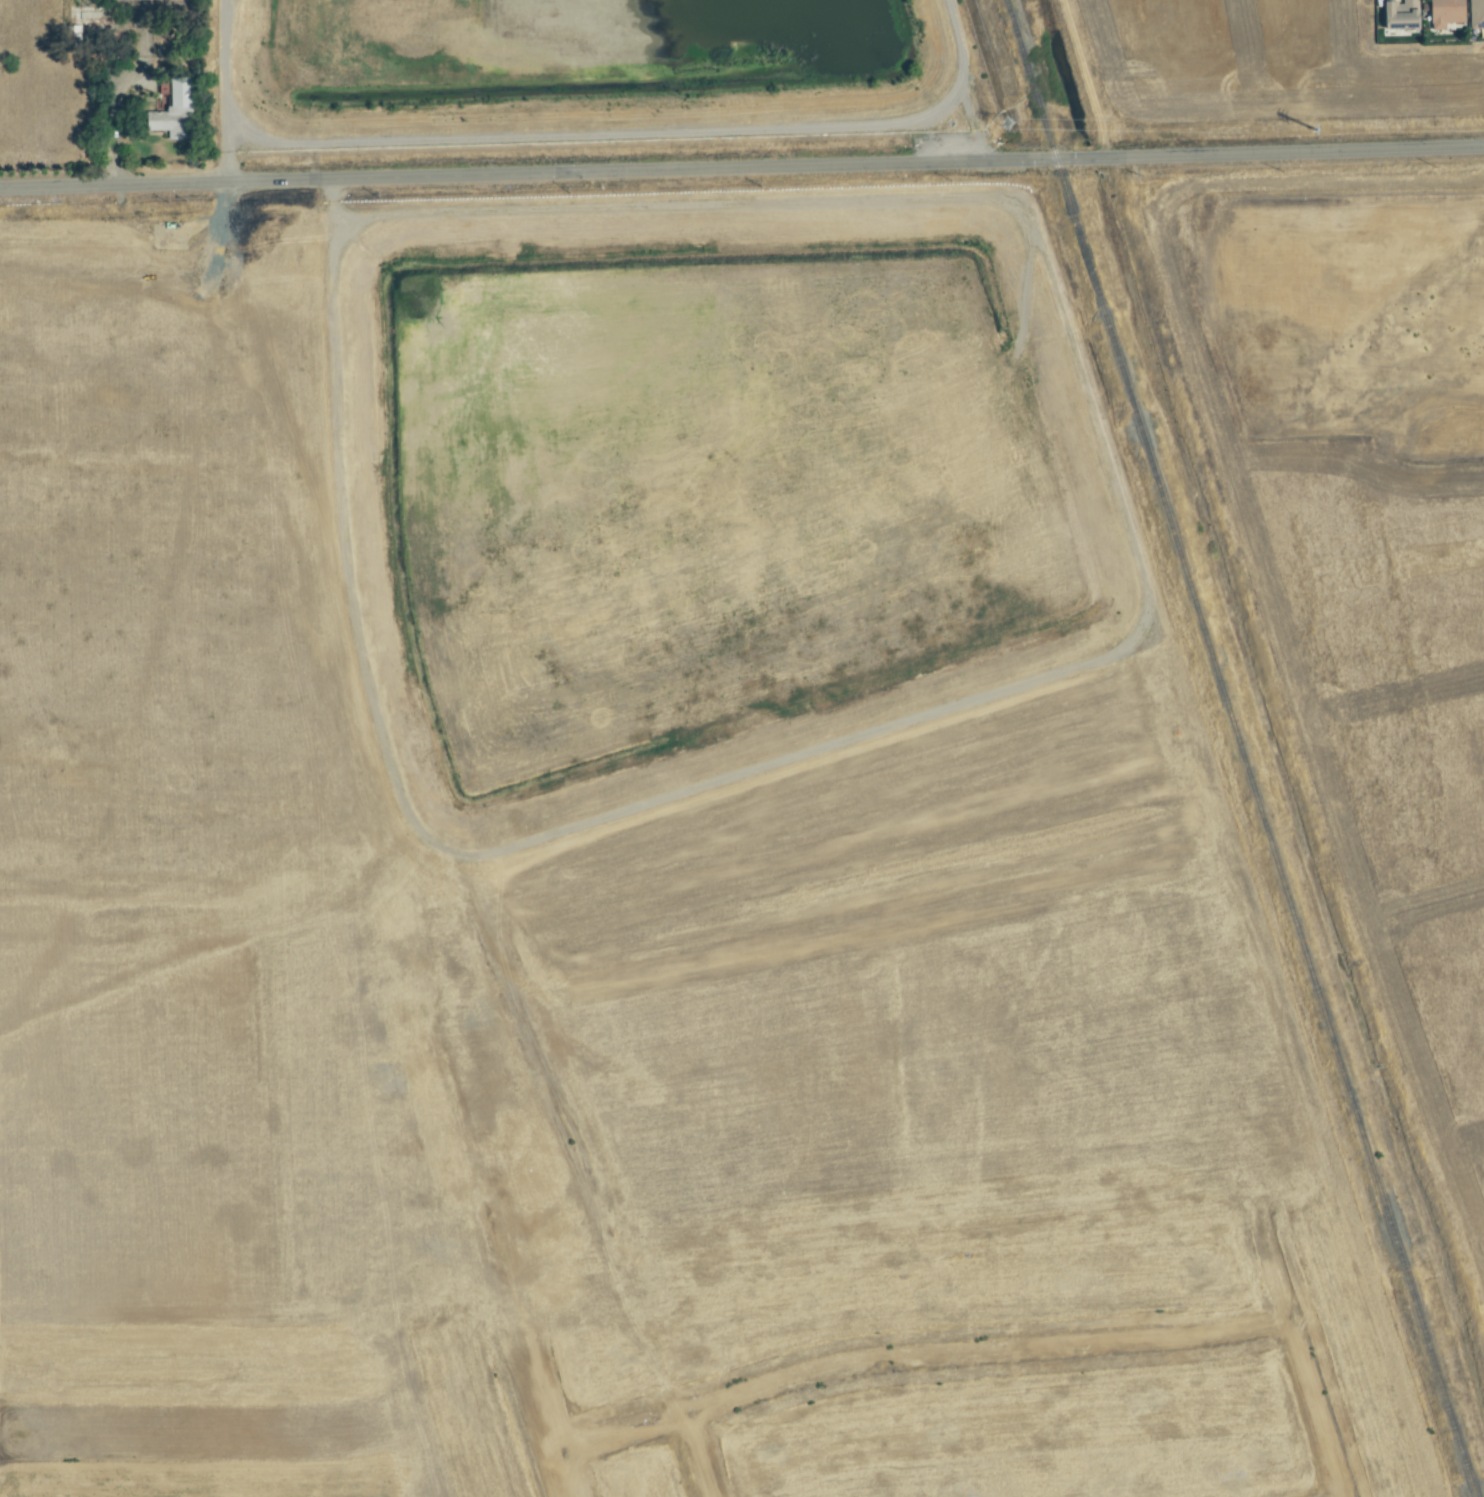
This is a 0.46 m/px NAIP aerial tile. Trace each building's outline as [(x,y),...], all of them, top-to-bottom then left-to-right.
[(1408,36),(1408,29),(1416,29),(1416,0),(1402,0),(1402,2),(1391,2),(1391,0),(1381,0),(1381,37),(1408,36)] [(1444,30),(1444,23),(1462,23),(1462,0),(1427,0),(1428,31),(1444,30)] [(1468,29),(1483,29),(1483,0),(1467,0),(1468,29)] [(188,77),(162,78),(163,112),(144,112),(144,131),(166,131),(167,140),(189,140),(188,77)]
